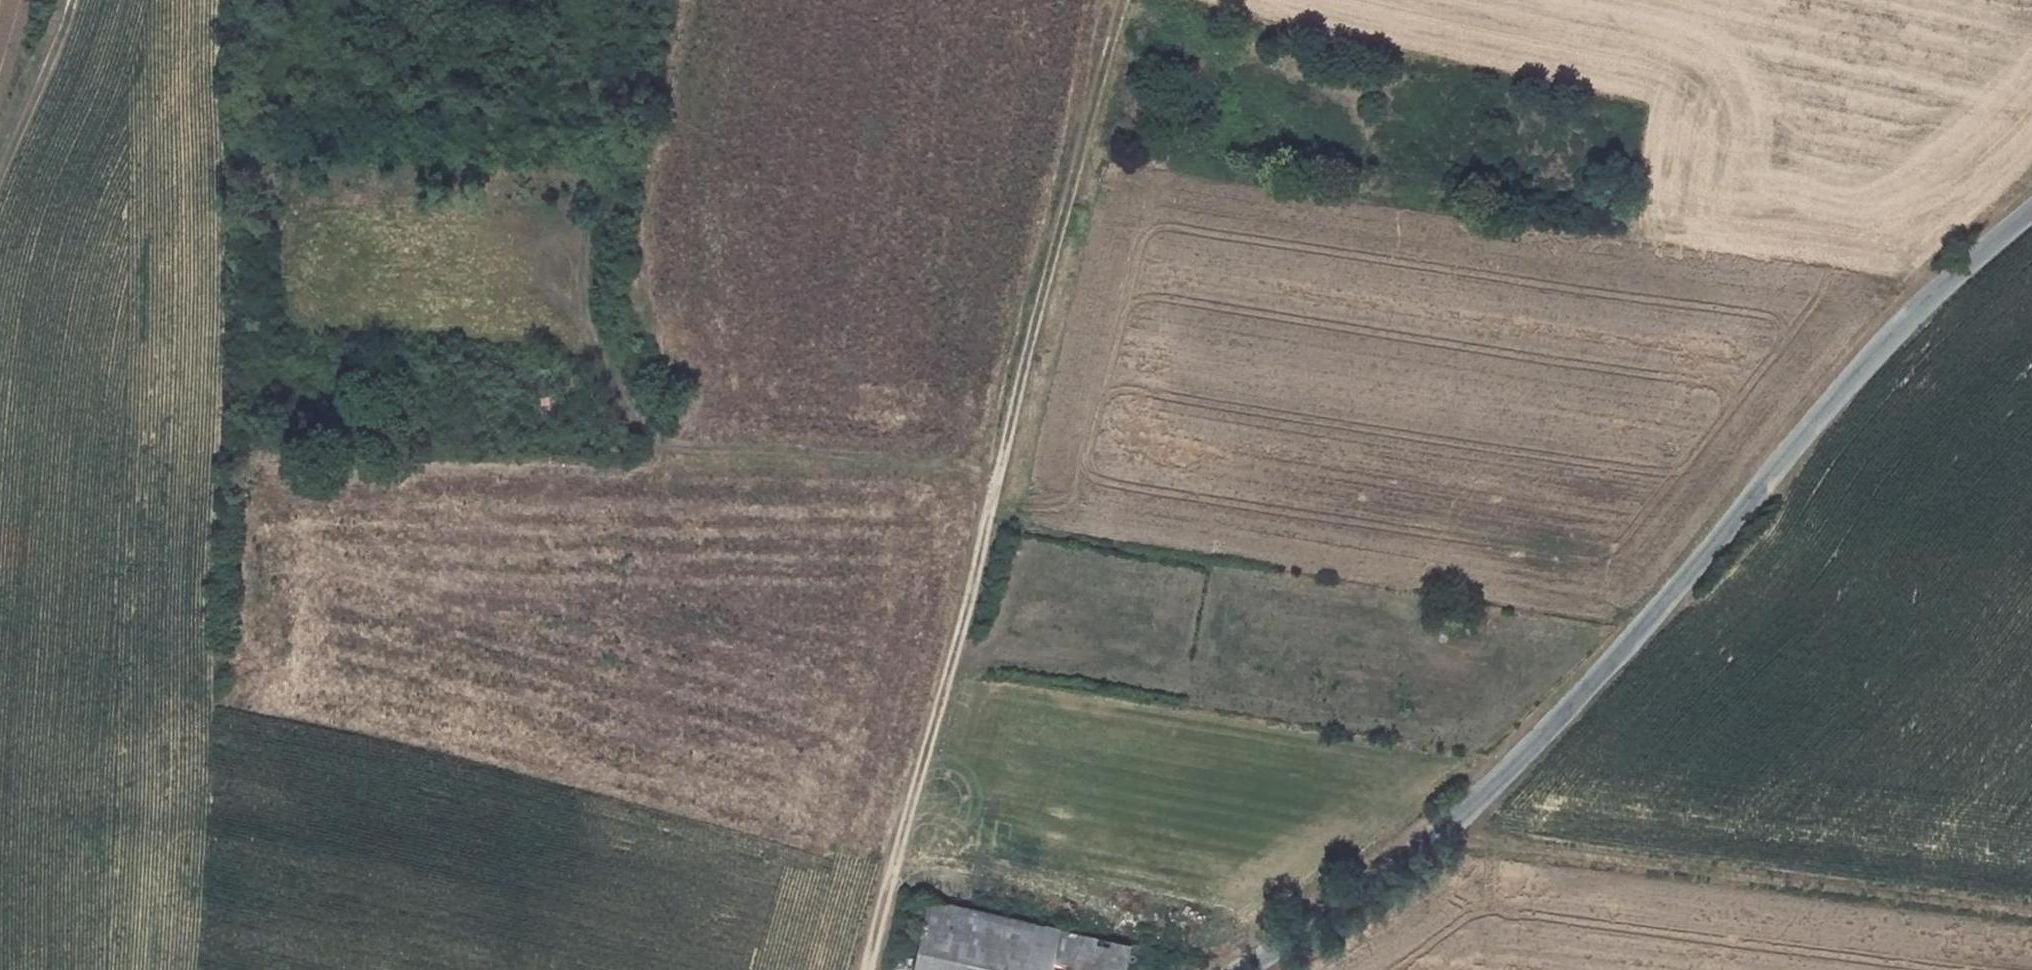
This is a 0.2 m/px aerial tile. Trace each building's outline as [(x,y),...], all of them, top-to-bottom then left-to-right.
[(936,969),(1017,969),(1029,917),(950,901),(936,969)]
